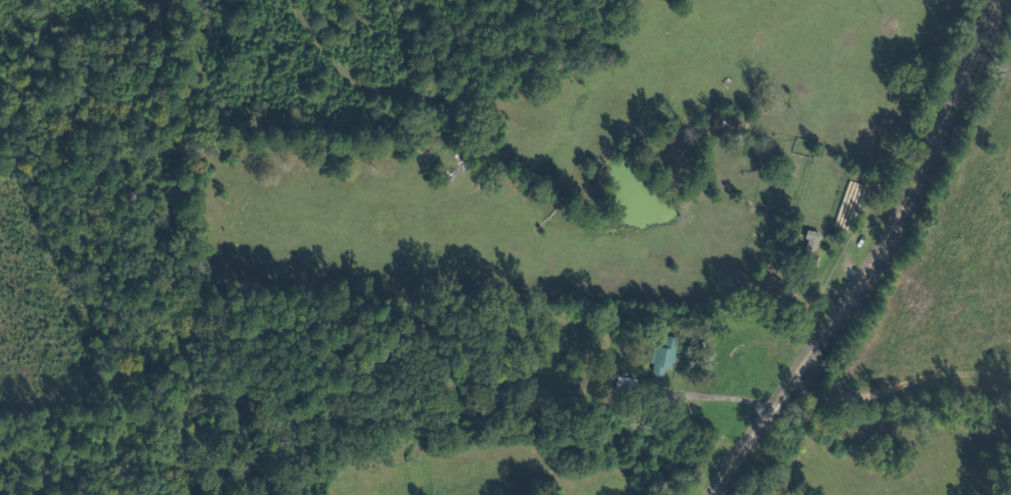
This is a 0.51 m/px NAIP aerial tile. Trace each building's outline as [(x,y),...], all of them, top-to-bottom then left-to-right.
[(737,119),(717,108),(708,127),(728,137),(737,119)] [(818,233),(806,230),(801,246),(791,244),(786,264),(809,270),(818,233)] [(674,336),(660,335),(659,348),(646,347),(645,360),(652,360),(650,376),(661,377),(661,368),(672,368),(674,336)]
